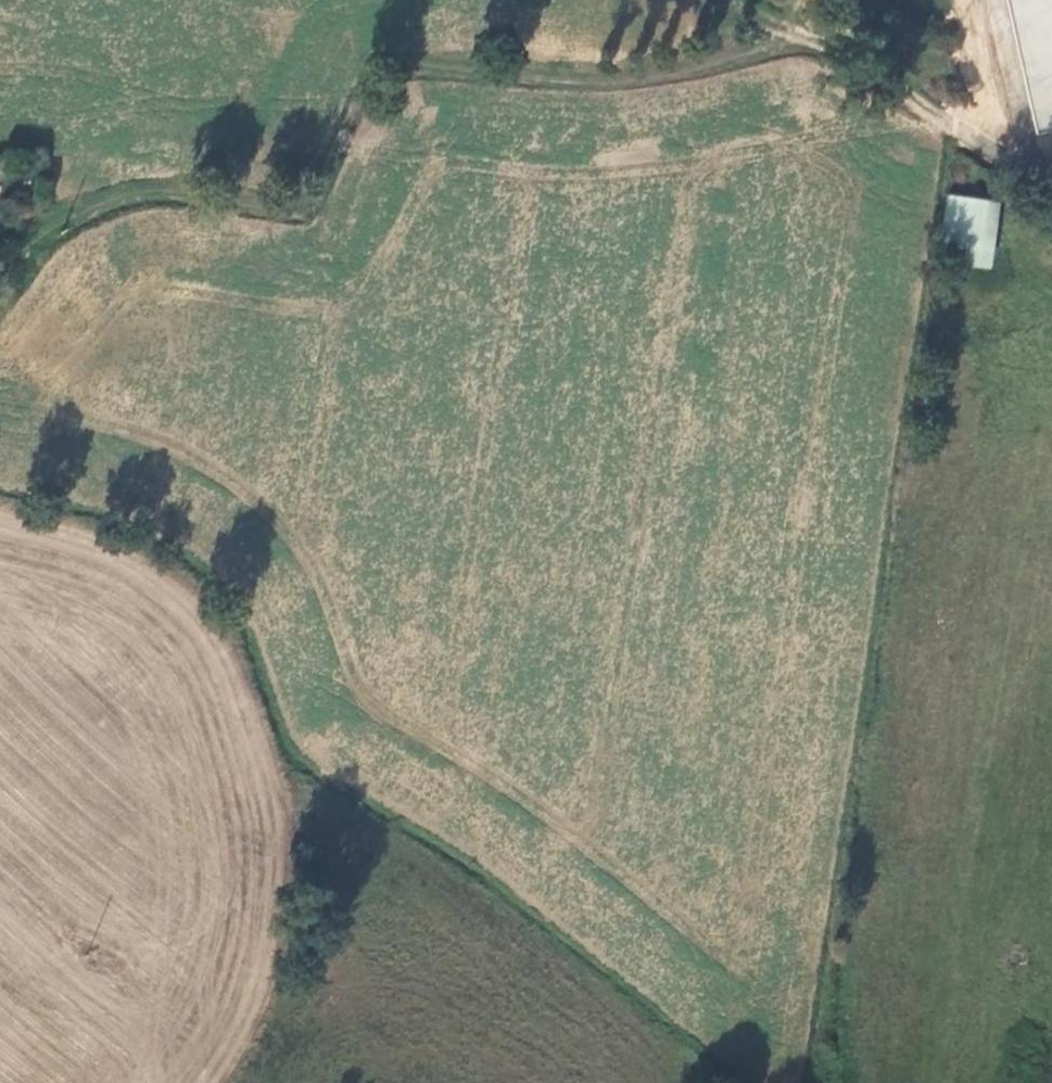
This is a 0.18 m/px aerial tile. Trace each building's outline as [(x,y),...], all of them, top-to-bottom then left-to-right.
[(1034,134),(1051,131),(1051,0),(1011,0),(1034,134)] [(990,269),(998,204),(947,194),(937,259),(990,269)]
